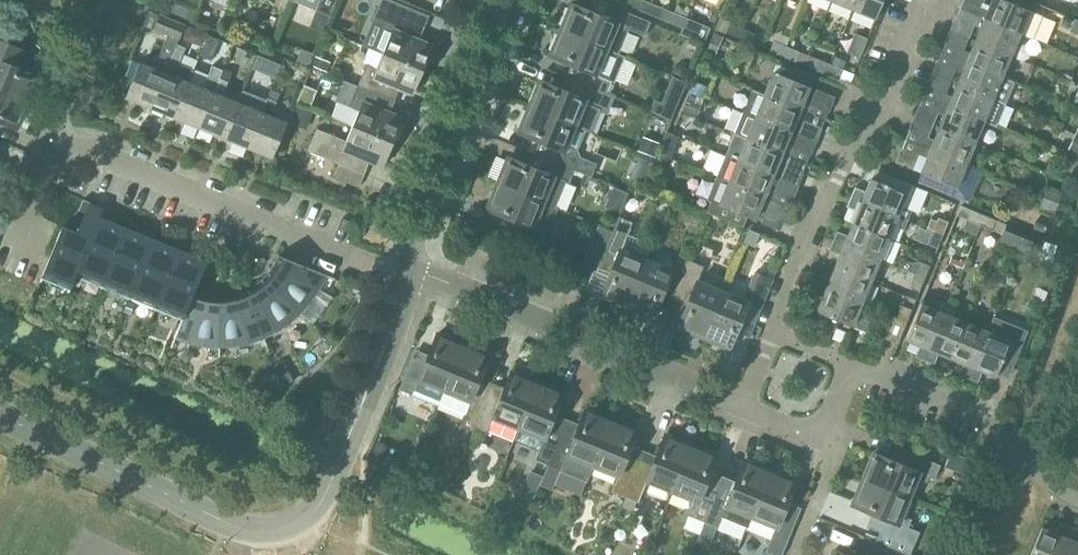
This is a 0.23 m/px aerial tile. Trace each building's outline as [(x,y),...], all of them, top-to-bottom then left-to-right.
[(338,0),(292,0),(291,1),(316,11),(330,17),(338,0)] [(642,2),(637,0),(628,0),(625,6),(638,12),(642,2)] [(858,0),(830,0),(830,2),(853,11),(858,0)] [(884,0),(858,0),(853,11),(875,20),(884,0)] [(982,8),(985,0),(963,0),(959,10),(1018,35),(1030,40),(1040,17),(1000,0),(990,0),(986,10),(982,8)] [(660,21),(664,11),(642,2),(638,12),(660,21)] [(603,19),(571,6),(560,33),(605,52),(616,56),(627,30),(631,32),(644,27),(646,22),(608,7),(603,19)] [(378,10),(373,22),(383,26),(379,34),(390,38),(383,55),(422,72),(433,47),(409,37),(414,25),(378,10)] [(1000,77),(1018,35),(959,10),(955,20),(978,29),(968,53),(945,44),(941,53),(1000,77)] [(682,30),(686,20),(664,11),(660,21),(682,30)] [(149,108),(176,44),(183,26),(159,17),(150,13),(144,27),(154,31),(167,36),(153,68),(139,62),(125,98),(149,108)] [(737,39),(741,29),(728,23),(729,22),(718,17),(713,30),(724,34),(724,33),(737,39)] [(235,32),(238,25),(236,21),(230,18),(226,29),(235,32)] [(695,35),(699,25),(686,20),(682,30),(695,35)] [(190,45),(195,31),(185,27),(180,41),(190,45)] [(750,44),(754,34),(741,29),(737,39),(750,44)] [(714,55),(723,36),(714,32),(705,52),(714,55)] [(604,94),(609,82),(595,77),(605,52),(560,33),(550,57),(582,70),(577,82),(604,94)] [(210,59),(214,49),(218,40),(208,36),(200,55),(210,59)] [(26,102),(37,75),(5,62),(12,45),(0,41),(0,91),(26,102)] [(781,57),(785,47),(772,42),(768,52),(781,57)] [(174,118),(188,83),(193,71),(178,64),(185,48),(176,44),(149,108),(174,118)] [(794,62),(798,53),(785,47),(781,57),(794,62)] [(301,48),(296,61),(309,66),(315,53),(301,48)] [(1015,83),(1000,77),(941,53),(937,63),(960,72),(955,86),(1005,106),(1015,83)] [(327,72),(331,62),(315,55),(310,65),(327,72)] [(367,65),(358,86),(385,97),(390,85),(413,95),(422,72),(383,55),(376,69),(367,65)] [(265,59),(257,56),(252,67),(261,70),(265,59)] [(845,62),(834,58),(831,66),(841,71),(842,71),(845,62)] [(816,60),(812,70),(825,75),(829,65),(816,60)] [(804,102),(815,76),(787,65),(782,77),(773,73),(763,96),(824,122),(828,112),(829,112),(835,98),(816,90),(810,104),(804,102)] [(829,65),(825,75),(838,81),(841,71),(831,66),(829,65)] [(198,128),(221,71),(213,67),(204,89),(188,83),(174,118),(198,128)] [(223,138),(237,103),(222,96),(232,73),(222,69),(221,71),(198,128),(223,138)] [(344,80),(335,101),(349,107),(359,111),(352,127),(392,144),(402,120),(389,115),(392,107),(382,103),(385,98),(385,97),(358,86),(344,80)] [(572,95),(540,81),(528,109),(575,127),(585,103),(598,109),(604,94),(577,82),(572,95)] [(1005,106),(955,86),(950,97),(927,88),(924,97),(982,121),(997,127),(1005,106)] [(310,108),(315,95),(301,90),(296,103),(310,108)] [(824,122),(763,96),(750,90),(742,112),(791,133),(796,121),(820,131),(824,122)] [(16,128),(26,102),(0,91),(0,122),(16,128)] [(272,159),(287,123),(270,117),(279,95),(271,91),(267,100),(248,148),(272,159)] [(248,148),(267,100),(258,96),(253,109),(237,103),(223,138),(248,148)] [(973,144),(982,121),(924,97),(920,107),(942,116),(937,129),(973,144)] [(655,99),(650,111),(653,112),(666,118),(671,120),(678,104),(664,98),(662,102),(655,99)] [(305,130),(312,113),(296,106),(289,123),(305,130)] [(590,178),(595,164),(579,158),(577,152),(586,131),(575,127),(528,109),(518,134),(550,148),(545,160),(574,171),(590,178)] [(806,165),(811,155),(786,145),(791,133),(742,112),(732,135),(745,140),(806,165)] [(316,129),(307,151),(337,164),(354,171),(359,158),(368,162),(382,168),(392,144),(352,127),(346,142),(316,129)] [(973,144),(937,129),(932,141),(909,131),(905,141),(964,165),(973,144)] [(1076,135),(1069,151),(1077,155),(1077,136),(1076,135)] [(655,157),(660,143),(642,136),(637,150),(655,157)] [(745,140),(736,161),(736,162),(773,177),(778,165),(802,176),(806,165),(745,140)] [(964,165),(905,141),(901,150),(895,164),(915,171),(920,158),(924,160),(919,173),(955,188),(964,165)] [(788,208),(792,199),(768,189),(773,177),(736,162),(736,161),(725,156),(715,179),(788,208)] [(540,172),(508,159),(497,186),(544,204),(554,179),(568,185),(574,171),(545,160),(540,172)] [(788,208),(715,179),(705,202),(709,203),(705,213),(742,228),(746,217),(755,221),(761,208),(766,210),(761,223),(780,231),(785,218),(784,218),(788,208)] [(901,208),(910,185),(893,179),(889,188),(870,180),(865,193),(853,189),(849,198),(906,221),(910,211),(901,208)] [(544,246),(549,234),(534,228),(544,204),(497,186),(487,211),(520,225),(516,235),(544,246)] [(1048,187),(1044,197),(1059,203),(1063,194),(1048,187)] [(903,231),(906,221),(849,198),(845,208),(857,213),(853,224),(888,239),(893,227),(903,231)] [(67,294),(96,225),(102,209),(90,204),(91,202),(83,199),(70,230),(62,226),(39,283),(40,283),(44,276),(69,287),(66,294),(67,294)] [(1057,215),(1061,206),(1044,199),(1040,209),(1057,215)] [(976,234),(984,214),(961,204),(957,214),(968,219),(965,226),(971,228),(970,232),(976,234)] [(993,229),(997,220),(984,214),(976,234),(977,234),(981,224),(993,229)] [(942,235),(947,222),(938,218),(932,231),(942,235)] [(615,263),(602,294),(629,305),(647,261),(621,250),(631,225),(619,220),(604,256),(603,258),(615,263)] [(888,239),(853,224),(848,236),(838,232),(834,241),(879,261),(888,239)] [(100,290),(123,236),(96,225),(67,294),(68,295),(77,274),(102,284),(100,290)] [(1018,256),(1027,234),(1006,225),(997,248),(1018,256)] [(754,246),(759,233),(749,229),(743,242),(754,246)] [(937,248),(942,235),(932,231),(927,244),(937,248)] [(1037,248),(1041,240),(1027,234),(1018,256),(1026,260),(1032,246),(1037,248)] [(127,301),(150,247),(123,236),(100,290),(101,291),(103,285),(129,295),(126,301),(127,301)] [(871,282),(879,261),(834,241),(830,251),(840,256),(835,268),(871,282)] [(154,312),(177,258),(150,247),(127,301),(128,302),(130,296),(156,306),(153,312),(154,312)] [(588,249),(582,262),(599,269),(603,258),(604,256),(588,249)] [(336,279),(277,255),(277,256),(279,257),(275,265),(272,270),(266,277),(264,275),(263,276),(308,321),(309,320),(301,313),(308,305),(314,298),(319,289),(325,276),(335,280),(336,279)] [(647,261),(629,305),(655,317),(668,285),(680,290),(692,261),(678,256),(672,271),(647,261)] [(171,348),(194,292),(204,269),(177,258),(154,312),(155,313),(157,307),(183,317),(170,348),(171,348)] [(692,295),(679,327),(705,337),(723,292),(698,282),(704,267),(692,261),(680,290),(692,295)] [(924,279),(930,266),(920,262),(915,275),(924,279)] [(871,282),(835,268),(831,280),(820,276),(816,285),(862,303),(871,282)] [(723,292),(705,337),(731,348),(736,336),(738,332),(750,337),(773,279),(756,272),(751,284),(744,301),(723,292)] [(919,292),(924,279),(915,275),(910,288),(919,292)] [(308,321),(263,276),(265,278),(257,284),(252,288),(245,292),(244,289),(243,289),(268,348),(264,338),(277,332),(285,326),(293,321),(300,314),(308,321)] [(866,331),(872,317),(859,311),(862,303),(816,285),(812,294),(823,298),(818,311),(853,326),(853,325),(866,331)] [(268,348),(243,289),(242,290),(243,292),(235,295),(229,296),(220,297),(220,294),(219,294),(219,358),(220,358),(220,347),(230,347),(239,345),(249,343),(263,338),(267,348),(268,348)] [(218,297),(208,296),(203,295),(194,292),(171,348),(172,348),(176,339),(189,343),(199,345),(208,347),(219,347),(219,358),(219,294),(218,294),(218,297)] [(925,360),(948,306),(949,303),(940,299),(935,310),(923,305),(907,342),(920,347),(916,356),(925,360)] [(907,322),(912,310),(902,306),(897,319),(893,317),(884,340),(898,345),(907,322)] [(952,360),(967,323),(954,318),(957,310),(948,306),(925,360),(935,364),(939,354),(952,360)] [(970,378),(989,332),(967,323),(952,360),(964,365),(960,375),(970,378)] [(827,344),(833,331),(818,324),(812,337),(827,344)] [(842,342),(846,332),(837,329),(833,338),(842,342)] [(996,378),(1011,341),(989,332),(970,378),(979,382),(983,372),(996,378)] [(412,362),(400,390),(414,396),(420,380),(445,390),(464,345),(438,334),(424,367),(412,362)] [(464,345),(445,390),(470,400),(459,427),(473,432),(487,399),(475,394),(490,356),(464,345)] [(284,385),(293,381),(289,371),(279,375),(284,385)] [(487,399),(473,432),(474,433),(476,427),(489,433),(495,417),(520,428),(538,383),(512,372),(499,404),(487,399)] [(268,386),(278,383),(275,373),(266,376),(268,386)] [(520,428),(514,442),(539,453),(536,459),(538,459),(548,464),(549,464),(560,437),(548,432),(564,393),(544,385),(538,383),(520,428)] [(1070,416),(1077,418),(1077,393),(1070,416)] [(560,437),(549,464),(562,469),(568,455),(593,466),(612,420),(586,410),(572,442),(560,437)] [(612,420),(593,466),(618,476),(613,490),(626,496),(638,469),(625,463),(638,431),(612,420)] [(638,469),(626,496),(639,502),(648,481),(674,491),(692,446),(666,436),(650,474),(638,469)] [(692,446),(674,491),(688,497),(689,509),(694,511),(692,516),(689,515),(684,527),(699,533),(697,540),(710,546),(718,528),(705,523),(705,522),(706,522),(717,494),(705,489),(718,457),(692,446)] [(951,452),(945,466),(972,477),(977,462),(951,452)] [(907,467),(875,454),(864,480),(909,499),(917,480),(927,481),(929,476),(934,479),(940,466),(912,454),(907,467)] [(717,494),(706,522),(718,527),(722,517),(748,528),(753,517),(752,517),(771,472),(745,461),(729,499),(717,494)] [(752,517),(753,517),(776,527),(766,552),(773,554),(782,554),(797,520),(784,514),(797,482),(771,472),(752,517)] [(914,545),(920,532),(908,527),(910,521),(902,515),(909,499),(864,480),(853,506),(885,519),(880,531),(914,545)] [(1069,526),(1060,522),(1055,533),(1043,528),(1032,554),(1057,554),(1069,526)] [(1075,541),(1077,532),(1077,530),(1069,526),(1057,554),(1077,554),(1077,542),(1075,541)]
